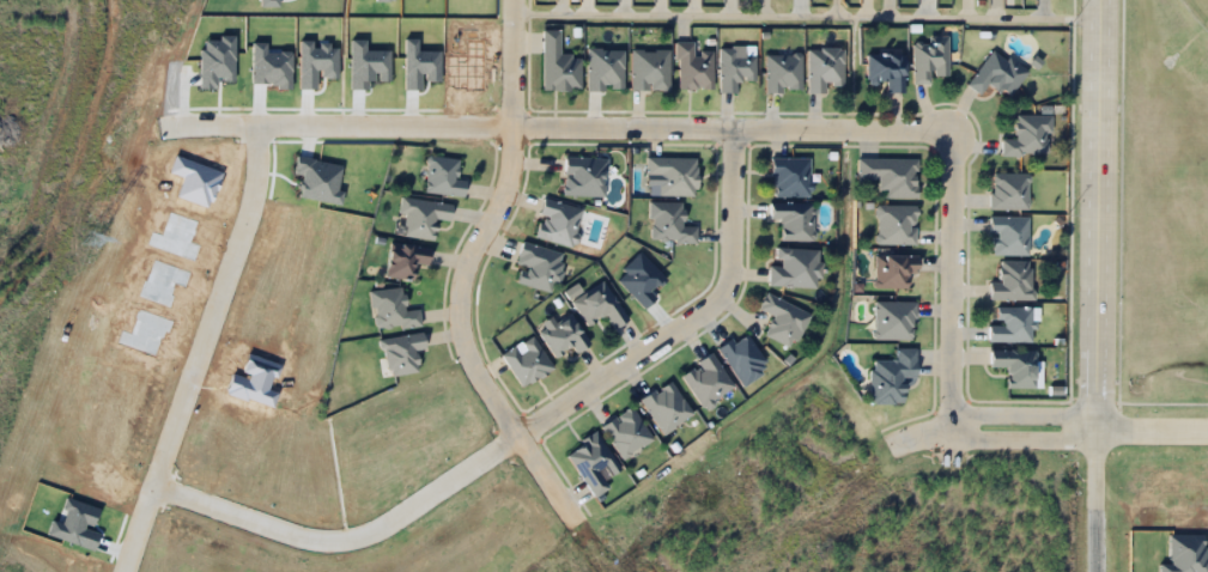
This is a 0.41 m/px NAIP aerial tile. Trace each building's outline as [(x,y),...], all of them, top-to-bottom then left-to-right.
[(541,91),(579,91),(579,55),(559,55),(559,29),(541,29),(541,91)] [(930,83),(930,75),(947,75),(947,38),(911,38),(911,83),(930,83)] [(675,89),(711,89),(711,51),(692,51),(692,41),(675,41),(675,89)] [(988,83),(1007,97),(1026,72),(994,47),(966,84),(979,93),(988,83)] [(807,48),(807,93),(826,93),(826,84),(842,84),(842,48),(807,48)] [(585,91),(621,91),(623,49),(587,49),(585,91)] [(668,49),(630,49),(630,91),(668,91),(668,49)] [(718,49),(718,93),(736,93),(736,80),(754,80),(754,54),(734,54),(734,49),(718,49)] [(764,54),(764,92),(800,92),(800,54),(764,54)] [(866,54),(866,80),(885,80),(885,92),(903,92),(903,54),(866,54)] [(1000,139),(1001,154),(1048,154),(1048,115),(1014,115),(1014,139),(1000,139)] [(465,181),(455,181),(456,158),(426,157),(424,194),(463,196),(465,181)] [(603,196),(603,157),(563,157),(563,196),(603,196)] [(657,196),(696,196),(696,158),(645,158),(645,175),(657,175),(657,196)] [(809,196),(809,158),(771,158),(771,196),(809,196)] [(916,159),(856,158),(856,181),(880,181),(880,197),(916,197),(916,159)] [(1027,209),(1027,172),(990,172),(990,209),(1027,209)] [(405,213),(403,237),(432,239),(433,219),(450,220),(451,202),(400,199),(399,212),(405,213)] [(533,237),(572,248),(583,209),(544,199),(533,237)] [(694,227),(681,227),(681,202),(649,202),(649,243),(694,243),(694,227)] [(769,220),(781,220),(781,241),(813,241),(813,202),(769,202),(769,220)] [(875,206),(875,244),(915,244),(915,206),(875,206)] [(1026,215),(990,215),(990,255),(1026,255),(1026,215)] [(386,276),(413,280),(415,264),(427,267),(430,248),(390,242),(386,276)] [(556,291),(563,251),(520,244),(516,264),(521,266),(517,284),(556,291)] [(769,266),(767,286),(817,288),(819,250),(775,248),(773,266),(769,266)] [(916,273),(916,255),(874,255),(874,288),(906,288),(906,273),(916,273)] [(1031,299),(1031,261),(998,261),(998,281),(988,281),(988,299),(1031,299)] [(614,329),(629,320),(602,280),(583,293),(577,286),(566,293),(588,325),(605,315),(614,329)] [(372,329),(420,325),(419,309),(403,310),(402,287),(370,290),(372,329)] [(773,317),(764,335),(791,349),(809,315),(766,292),(758,309),(773,317)] [(873,339),(915,339),(915,302),(873,302),(873,339)] [(988,325),(988,341),(1032,341),(1032,306),(995,306),(995,325),(988,325)] [(589,345),(570,315),(539,334),(554,358),(571,347),(575,354),(589,345)] [(380,341),(388,377),(418,370),(413,351),(425,347),(421,330),(380,341)] [(517,345),(516,345),(500,354),(521,388),(552,369),(532,336),(517,345)] [(903,403),(902,378),(915,378),(915,348),(894,348),(894,360),(869,360),(870,403),(903,403)] [(1007,388),(1034,388),(1034,349),(989,349),(989,367),(1007,367),(1007,388)] [(734,388),(711,353),(680,375),(703,409),(734,388)] [(691,414),(669,381),(639,398),(661,433),(691,414)] [(600,426),(621,460),(651,439),(630,407),(600,426)] [(593,497),(608,488),(603,479),(619,470),(597,432),(566,451),(593,497)]
